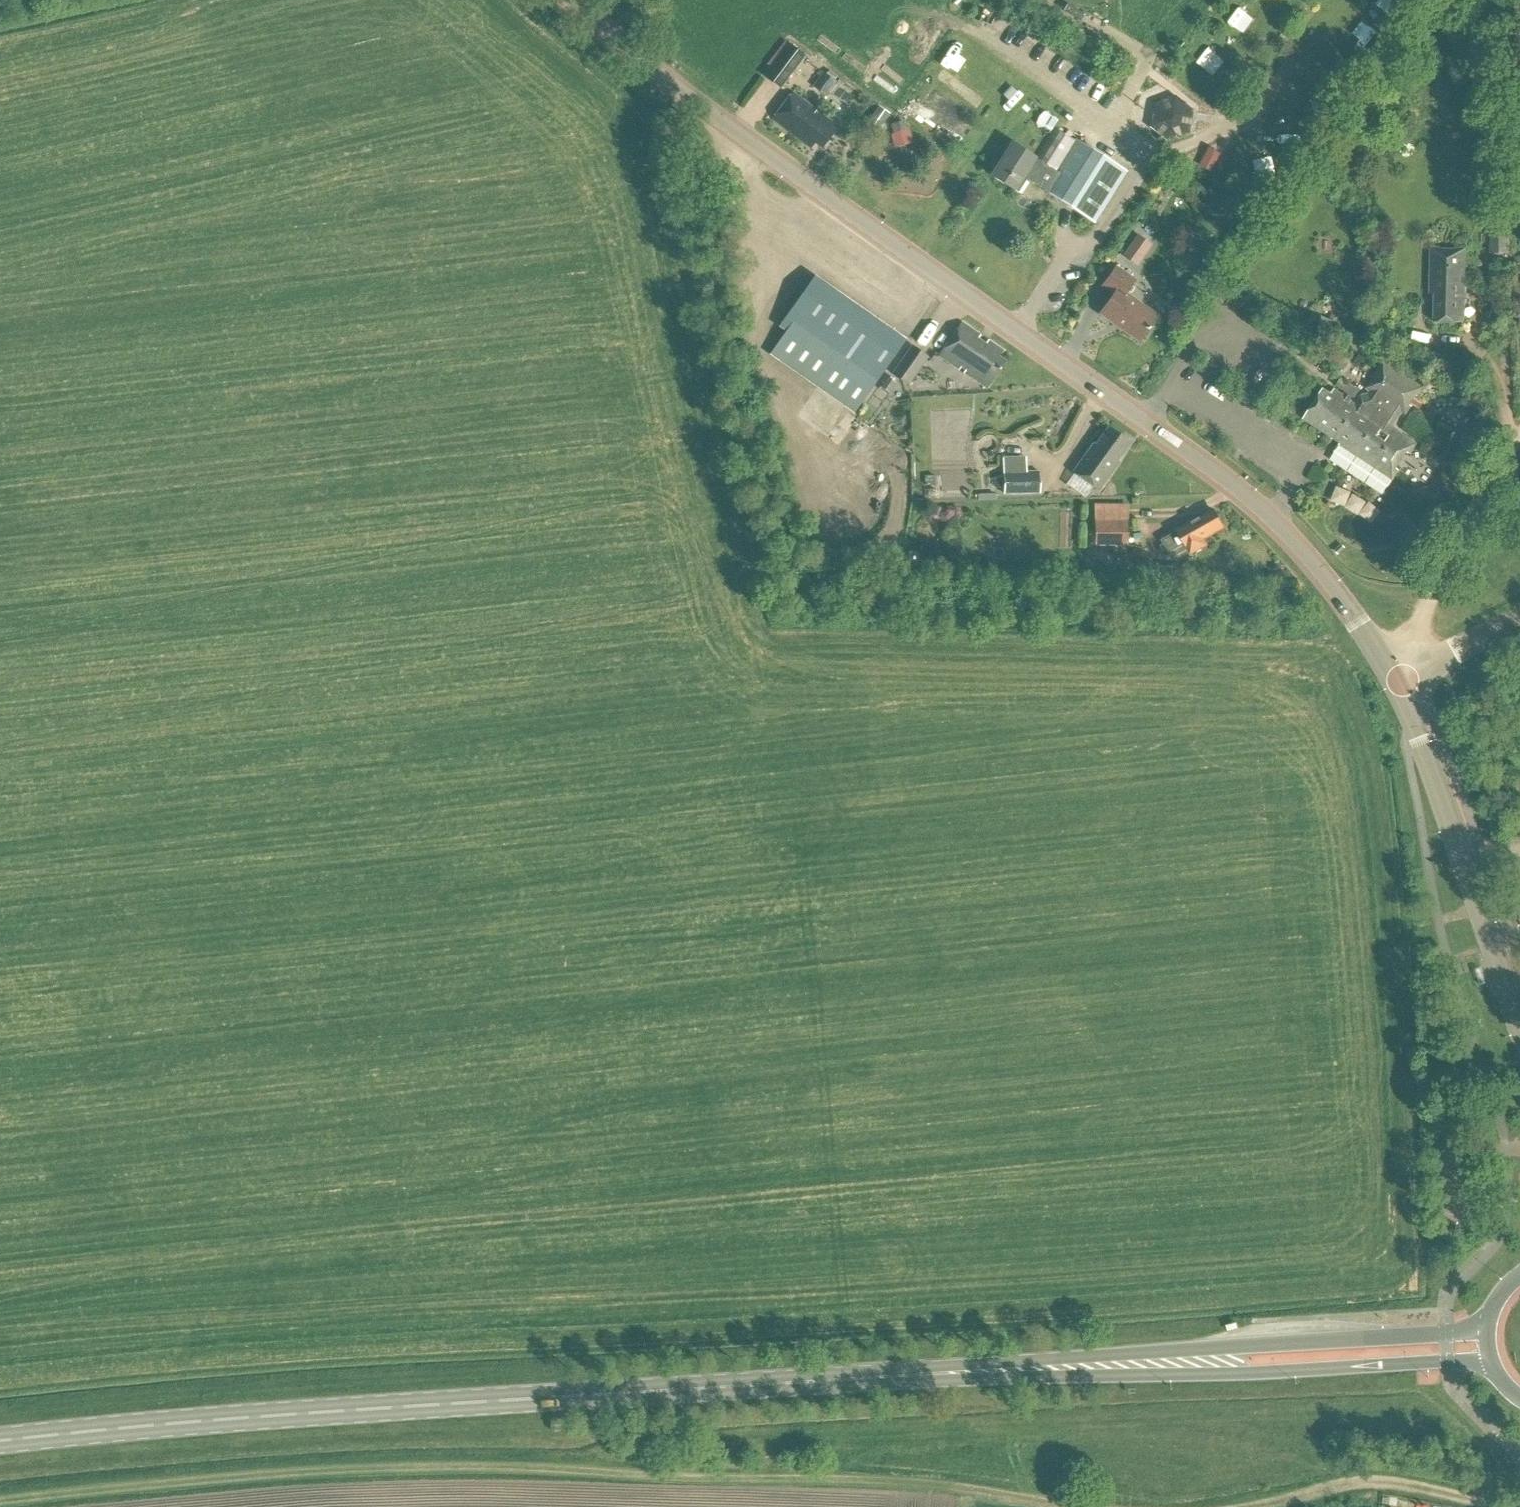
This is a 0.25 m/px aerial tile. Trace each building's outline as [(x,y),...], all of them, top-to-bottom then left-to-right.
[(789,43),(764,77),(780,88),(805,55),(789,43)] [(823,72),(813,85),(827,96),(836,82),(823,72)] [(1174,95),(1153,104),(1149,126),(1167,141),(1189,133),(1193,110),(1174,95)] [(821,151),(836,130),(815,115),(813,118),(809,115),(811,113),(790,98),(771,123),(787,135),(789,132),(800,140),(798,142),(812,153),(816,147),(821,151)] [(879,106),(870,118),(881,125),(889,113),(879,106)] [(903,121),(891,124),(893,133),(906,129),(903,121)] [(1094,226),(1126,176),(1077,145),(1058,175),(1011,146),(991,179),(1016,195),(1025,182),(1094,226)] [(1207,149),(1199,169),(1212,175),(1222,156),(1207,149)] [(1490,217),(1490,257),(1511,257),(1510,216),(1490,217)] [(1122,256),(1137,266),(1152,245),(1137,235),(1122,256)] [(1434,323),(1464,323),(1466,249),(1455,249),(1455,252),(1441,252),(1441,249),(1431,249),(1430,294),(1435,294),(1434,323)] [(1136,341),(1151,321),(1155,315),(1124,293),(1133,280),(1114,267),(1100,286),(1111,294),(1098,314),(1136,341)] [(856,412),(906,342),(816,278),(782,326),(789,331),(773,354),(856,412)] [(980,336),(962,323),(940,356),(960,370),(963,366),(967,369),(964,373),(988,388),(1005,361),(999,357),(1003,351),(987,341),(985,345),(978,340),(980,336)] [(911,346),(891,374),(908,386),(928,357),(911,346)] [(1325,360),(1343,372),(1352,360),(1334,348),(1325,360)] [(1408,453),(1413,456),(1419,447),(1394,430),(1404,415),(1408,417),(1426,391),(1386,365),(1358,407),(1351,402),(1353,398),(1356,399),(1361,390),(1342,378),(1336,387),(1349,395),(1346,399),(1336,393),(1333,398),(1325,392),(1306,422),(1343,445),(1342,448),(1395,483),(1402,471),(1398,469),(1408,453)] [(887,377),(881,388),(889,393),(896,382),(887,377)] [(1128,442),(1110,429),(1098,446),(1095,444),(1075,473),(1100,490),(1120,461),(1116,458),(1128,442)] [(1039,472),(1026,472),(1026,457),(1003,457),(1004,493),(1039,492),(1039,472)] [(934,476),(925,476),(925,486),(935,485),(934,476)] [(1185,545),(1189,551),(1191,556),(1210,546),(1207,541),(1228,530),(1216,507),(1161,537),(1169,553),(1185,545)] [(1128,520),(1095,521),(1095,547),(1128,546),(1128,520)]
